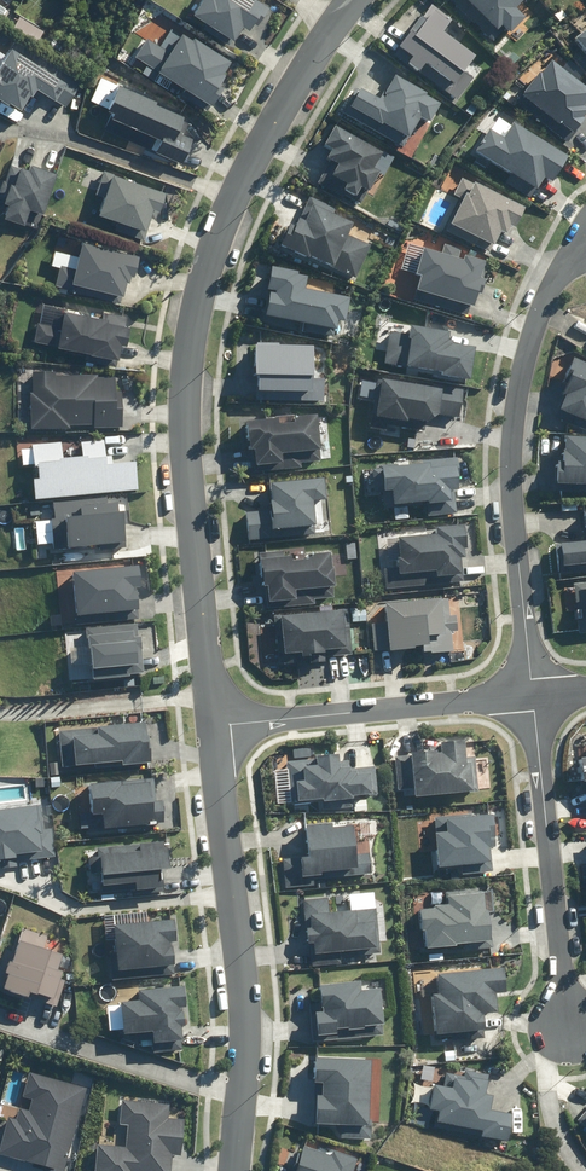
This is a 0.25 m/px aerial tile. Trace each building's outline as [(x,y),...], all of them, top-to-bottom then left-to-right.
[(234,43),(245,27),(249,30),(253,24),(256,26),(268,8),(257,0),(203,0),(193,14),(234,43)] [(497,32),(502,26),(510,35),(524,20),(516,12),(528,0),(461,0),(497,32)] [(450,26),(430,10),(398,48),(412,59),(407,65),(418,74),(426,65),(452,88),(446,94),(455,101),(473,80),(464,73),(476,60),(444,33),(450,26)] [(231,60),(194,35),(192,38),(183,32),(169,52),(147,37),(134,55),(211,107),(224,88),(220,86),(230,71),(226,68),(231,60)] [(575,40),(585,54),(585,32),(575,40)] [(6,105),(9,101),(21,110),(37,89),(65,110),(81,88),(17,40),(0,63),(0,101),(6,105)] [(573,139),(585,124),(585,108),(585,107),(585,91),(551,61),(522,97),(573,139)] [(363,89),(350,107),(382,127),(383,125),(407,140),(421,117),(430,123),(441,106),(428,97),(429,96),(396,75),(380,100),(363,89)] [(155,102),(117,85),(103,117),(107,119),(103,129),(180,163),(192,137),(176,130),(182,117),(154,105),(155,102)] [(570,158),(514,124),(502,141),(488,132),(476,153),(538,191),(545,179),(554,184),(570,158)] [(342,191),(357,200),(363,190),(372,195),(383,176),(374,170),(383,154),(334,127),(323,146),(331,151),(326,160),(336,166),(329,178),(345,187),(342,191)] [(44,214),(56,173),(31,164),(28,171),(18,168),(13,187),(9,186),(3,204),(9,205),(5,219),(26,225),(30,210),(44,214)] [(166,193),(103,169),(97,186),(99,189),(109,181),(98,213),(115,220),(112,228),(142,239),(153,209),(159,211),(166,193)] [(525,210),(462,179),(453,196),(463,201),(451,226),(495,248),(502,234),(505,235),(510,226),(516,230),(525,210)] [(287,233),(281,245),(307,258),(308,256),(352,280),(370,246),(349,235),(354,226),(325,211),(327,207),(315,201),(303,223),(299,221),(292,235),(287,233)] [(78,242),(57,236),(50,264),(60,267),(55,285),(119,302),(122,292),(122,293),(126,280),(129,280),(130,275),(132,275),(138,253),(79,237),(78,242)] [(462,261),(423,251),(416,276),(420,277),(416,292),(473,307),(478,288),(483,289),(485,281),(480,279),(484,263),(463,258),(462,261)] [(298,272),(270,268),(268,291),(276,292),(276,295),(268,294),(265,322),(336,332),(337,323),(346,324),(350,298),(305,292),(307,278),(298,276),(298,272)] [(132,317),(66,302),(60,325),(39,322),(35,339),(117,357),(120,343),(126,344),(132,317)] [(450,333),(410,326),(407,341),(411,342),(406,367),(438,373),(437,376),(468,381),(474,348),(448,343),(450,333)] [(315,347),(254,346),(254,378),(258,378),(257,402),(323,403),(324,382),(314,382),(315,347)] [(571,359),(564,376),(573,380),(560,412),(585,423),(585,365),(571,359)] [(55,375),(33,373),(30,428),(69,431),(69,424),(120,428),(123,392),(117,392),(118,386),(115,385),(116,380),(72,376),(73,368),(56,367),(55,375)] [(441,389),(381,380),(375,419),(431,424),(439,415),(460,418),(462,404),(439,401),(441,389)] [(278,420),(245,422),(248,451),(256,451),(256,467),(283,465),(282,454),(318,452),(317,417),(293,418),(293,426),(278,427),(278,420)] [(564,436),(563,453),(561,453),(560,475),(556,475),(555,484),(585,486),(585,438),(564,436)] [(60,442),(31,445),(34,469),(38,468),(39,479),(32,480),(35,501),(138,489),(133,448),(105,451),(104,441),(81,444),(82,458),(62,461),(60,442)] [(423,467),(382,466),(382,493),(393,494),(392,506),(442,507),(442,516),(456,516),(456,503),(449,503),(449,492),(457,492),(458,462),(423,461),(423,467)] [(323,480),(272,483),(273,500),(271,500),(272,521),(271,521),(272,531),(314,529),(313,502),(303,493),(315,492),(324,501),(323,480)] [(107,505),(107,500),(41,505),(42,521),(33,522),(35,552),(125,545),(122,514),(117,514),(117,504),(107,505)] [(436,536),(397,538),(398,573),(437,572),(437,578),(463,577),(462,550),(465,550),(464,526),(436,528),(436,536)] [(557,544),(557,550),(560,550),(561,565),(585,564),(585,543),(557,544)] [(282,552),(259,553),(259,570),(262,570),(262,588),(268,588),(268,603),(297,603),(297,592),(335,591),(334,569),(329,569),(329,554),(311,554),(311,559),(301,559),(301,562),(291,563),(291,560),(283,560),(282,552)] [(139,567),(74,573),(77,618),(139,613),(137,594),(124,582),(124,579),(140,579),(139,567)] [(447,600),(384,604),(389,652),(413,650),(413,648),(422,647),(422,653),(429,652),(430,655),(453,653),(451,633),(457,632),(456,617),(449,618),(447,600)] [(337,613),(280,616),(283,656),(300,655),(301,658),(325,656),(324,651),(351,649),(350,619),(348,619),(347,609),(337,610),(337,613)] [(138,624),(87,630),(92,674),(143,668),(138,624)] [(145,722),(58,732),(63,769),(120,762),(121,769),(151,765),(148,739),(147,739),(145,722)] [(440,753),(411,755),(413,789),(404,789),(404,797),(413,796),(414,798),(479,793),(478,789),(490,788),(487,758),(475,758),(475,751),(465,752),(464,743),(440,744),(440,753)] [(310,748),(292,748),(292,759),(310,758),(310,748)] [(317,761),(290,761),(289,800),(352,802),(352,798),(379,798),(379,771),(349,771),(349,764),(338,764),(338,757),(317,757),(317,761)] [(577,760),(577,775),(585,774),(584,772),(585,772),(585,758),(577,760)] [(153,781),(88,786),(92,830),(163,825),(161,802),(154,802),(153,781)] [(17,861),(16,855),(33,853),(33,859),(55,857),(52,829),(42,830),(40,805),(0,809),(0,863),(17,861)] [(492,817),(447,820),(447,833),(436,834),(437,869),(490,865),(490,848),(496,848),(495,822),(492,822),(492,817)] [(331,823),(305,826),(307,857),(299,858),(301,878),(319,876),(318,873),(348,871),(349,878),(371,877),(370,855),(356,856),(354,829),(332,831),(331,823)] [(165,843),(97,850),(100,888),(135,885),(135,893),(161,890),(161,885),(168,884),(165,843)] [(449,907),(418,910),(420,933),(423,932),(425,950),(492,944),(488,912),(485,913),(483,893),(448,897),(449,907)] [(328,899),(303,900),(302,919),(310,919),(310,929),(306,929),(305,944),(314,945),(313,956),(379,949),(375,910),(328,914),(328,899)] [(174,922),(113,926),(116,972),(172,968),(171,948),(169,948),(169,943),(175,943),(174,922)] [(61,957),(18,941),(11,964),(7,963),(3,975),(7,977),(2,991),(29,1000),(31,993),(49,1000),(48,1004),(56,1007),(66,977),(55,973),(61,957)] [(503,971),(438,974),(438,995),(431,995),(432,1036),(484,1034),(483,1014),(495,1014),(494,995),(503,995),(503,971)] [(359,984),(318,988),(320,1013),(314,1013),(316,1038),(335,1037),(335,1029),(347,1028),(347,1031),(365,1029),(365,1027),(382,1026),(379,992),(359,993),(359,984)] [(138,1002),(120,1002),(120,1035),(150,1034),(151,1045),(179,1045),(178,1027),(184,1027),(184,1013),(181,1013),(181,1004),(184,1004),(184,988),(137,988),(138,1002)] [(371,1061),(313,1058),(313,1084),(322,1084),(321,1097),(315,1097),(313,1124),(341,1126),(340,1139),(369,1140),(370,1120),(368,1120),(371,1061)] [(491,1095),(486,1095),(487,1072),(463,1070),(463,1075),(444,1073),(443,1087),(451,1088),(450,1090),(430,1088),(428,1111),(436,1112),(435,1124),(480,1130),(479,1140),(508,1140),(509,1112),(491,1112),(491,1095)] [(50,1170),(64,1170),(87,1088),(30,1072),(23,1097),(33,1100),(30,1111),(20,1108),(17,1119),(9,1117),(0,1151),(0,1153),(33,1162),(32,1166),(50,1170)] [(173,1156),(181,1157),(185,1120),(167,1118),(169,1105),(122,1100),(120,1124),(128,1125),(126,1148),(98,1145),(95,1170),(171,1170),(173,1156)] [(358,1158),(334,1150),(332,1155),(305,1146),(297,1170),(354,1170),(358,1158)] [(542,1148),(531,1148),(531,1163),(542,1164),(542,1148)]
